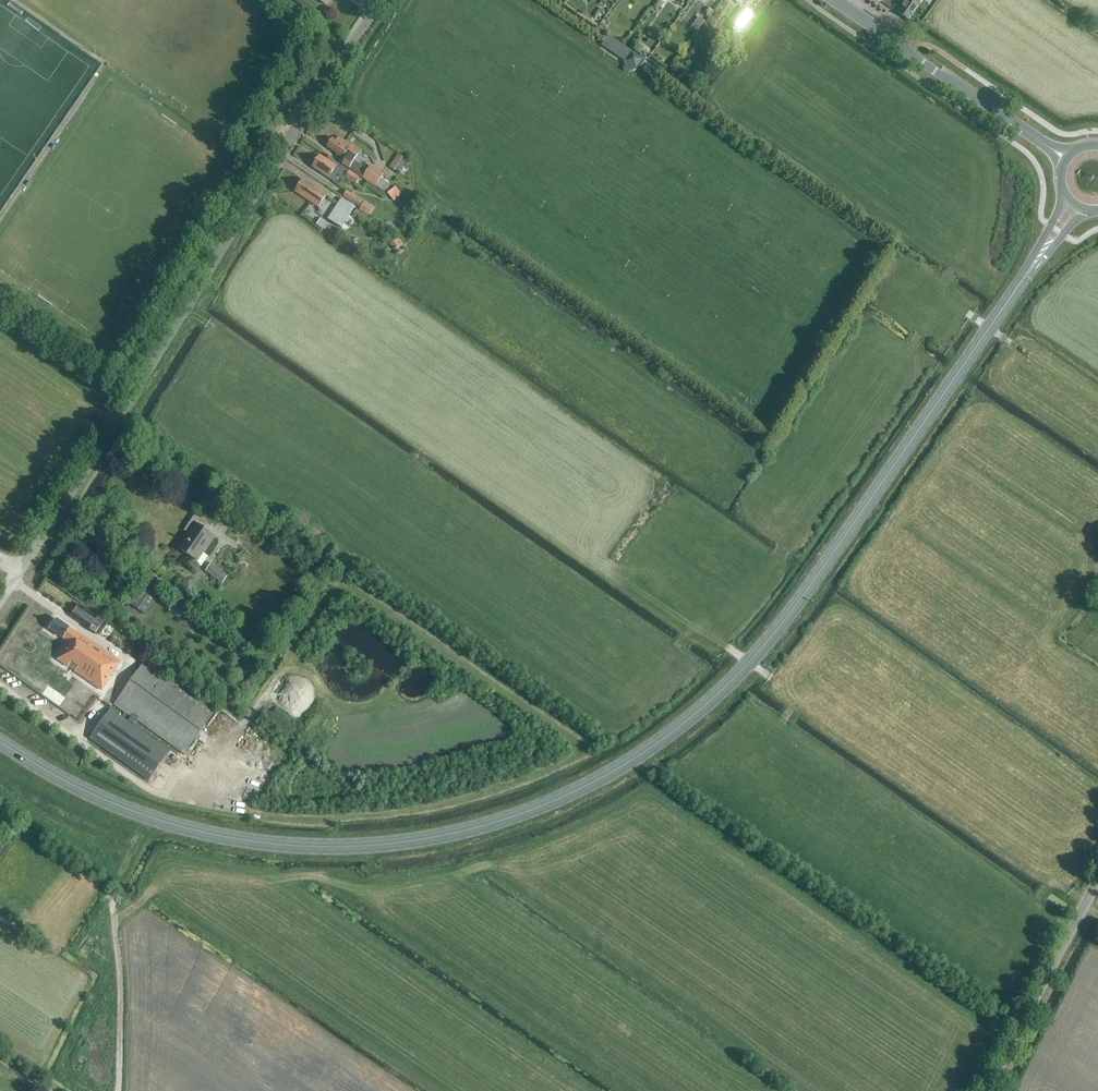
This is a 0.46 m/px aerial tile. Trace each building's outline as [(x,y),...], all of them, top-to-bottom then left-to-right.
[(898,14),(908,21),(919,5),(923,0),(908,0),(898,14)] [(731,22),(741,30),(752,15),(742,7),(731,22)] [(299,34),(305,24),(300,21),(294,31),(299,34)] [(645,61),(608,36),(602,46),(608,50),(609,48),(627,60),(624,63),(625,67),(632,71),(636,71),(638,68),(640,69),(645,61)] [(655,79),(660,72),(646,63),(641,70),(655,79)] [(351,145),(338,136),(335,141),(332,139),(326,147),(337,154),(336,156),(344,161),(342,165),(357,175),(362,179),(375,187),(384,174),(371,166),(368,171),(354,162),(361,150),(352,144),(351,145)] [(399,171),(407,159),(399,154),(391,166),(399,171)] [(335,167),(320,156),(313,168),(335,183),(340,175),(354,184),(359,177),(349,171),(337,164),(335,167)] [(319,207),(326,196),(303,181),(296,192),(319,207)] [(394,202),(402,195),(395,187),(387,194),(394,202)] [(359,207),(363,200),(347,191),(343,197),(359,207)] [(341,199),(327,220),(340,228),(354,207),(341,199)] [(373,208),(364,202),(359,210),(368,216),(373,208)] [(416,221),(419,217),(411,211),(408,215),(416,221)] [(404,246),(398,239),(390,245),(395,252),(404,246)] [(201,567),(208,557),(202,553),(213,537),(203,530),(208,523),(196,515),(188,527),(192,530),(179,549),(195,560),(194,562),(201,567)] [(222,583),(228,575),(229,573),(210,561),(204,571),(222,583)] [(146,614),(158,596),(143,587),(131,605),(146,614)] [(180,618),(187,608),(177,600),(169,611),(180,618)] [(100,636),(108,625),(79,605),(72,616),(100,636)] [(57,619),(50,629),(69,643),(61,655),(62,655),(59,660),(68,667),(72,662),(79,667),(76,672),(102,691),(110,679),(109,679),(120,663),(77,632),(76,633),(57,619)] [(185,754),(217,711),(146,661),(114,704),(132,717),(128,722),(134,726),(137,721),(185,754)] [(110,710),(88,739),(148,781),(170,752),(133,726),(128,723),(110,710)] [(12,833),(18,825),(8,818),(2,825),(12,833)]
